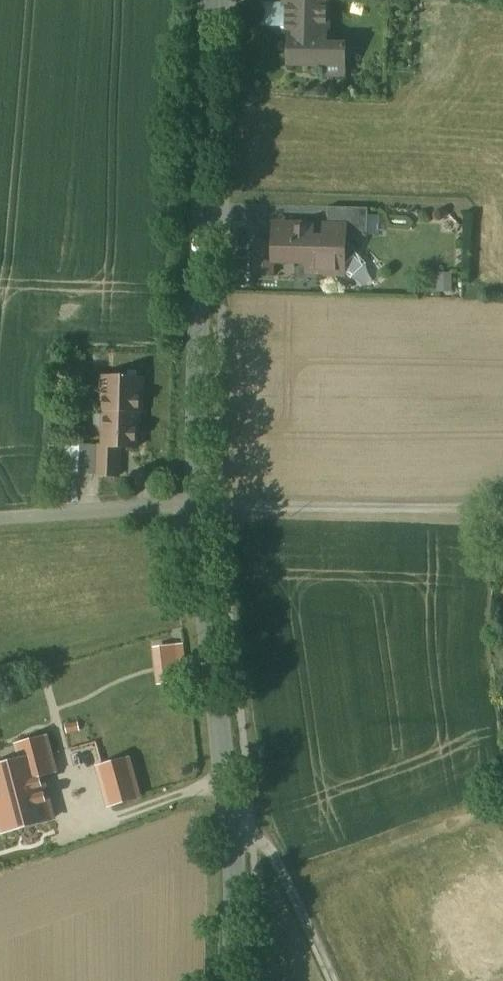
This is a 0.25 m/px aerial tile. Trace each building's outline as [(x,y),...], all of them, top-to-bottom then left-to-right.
[(286,7),(296,7),(295,31),(327,32),(328,0),(286,0),(286,7)] [(295,31),(289,31),(288,65),(324,66),(323,75),(345,76),(345,47),(326,46),(327,32),(295,31)] [(373,217),(333,216),(333,232),(350,233),(350,243),(372,244),(373,217)] [(350,233),(333,232),(332,246),(330,249),(315,248),(314,270),(313,270),(313,279),(331,279),(334,283),(344,283),(348,280),(356,287),(371,272),(362,262),(361,262),(349,249),(350,243),(350,233)] [(315,235),(279,234),(278,252),(278,269),(313,270),(314,270),(315,248),(315,235)] [(278,252),(260,251),(260,269),(278,269),(278,252)] [(278,269),(260,269),(259,282),(277,282),(278,269)] [(141,379),(104,378),(103,414),(104,414),(104,428),(109,429),(110,414),(138,414),(140,414),(141,379)] [(138,414),(110,414),(109,429),(104,428),(103,445),(100,445),(99,477),(118,477),(119,448),(138,448),(138,436),(137,436),(138,414)] [(78,446),(63,445),(62,477),(77,477),(78,446)] [(183,646),(155,649),(159,684),(186,681),(183,646)] [(46,738),(18,745),(22,760),(0,766),(0,827),(2,833),(53,819),(42,776),(55,772),(46,738)] [(128,759),(99,767),(110,806),(139,798),(128,759)]
